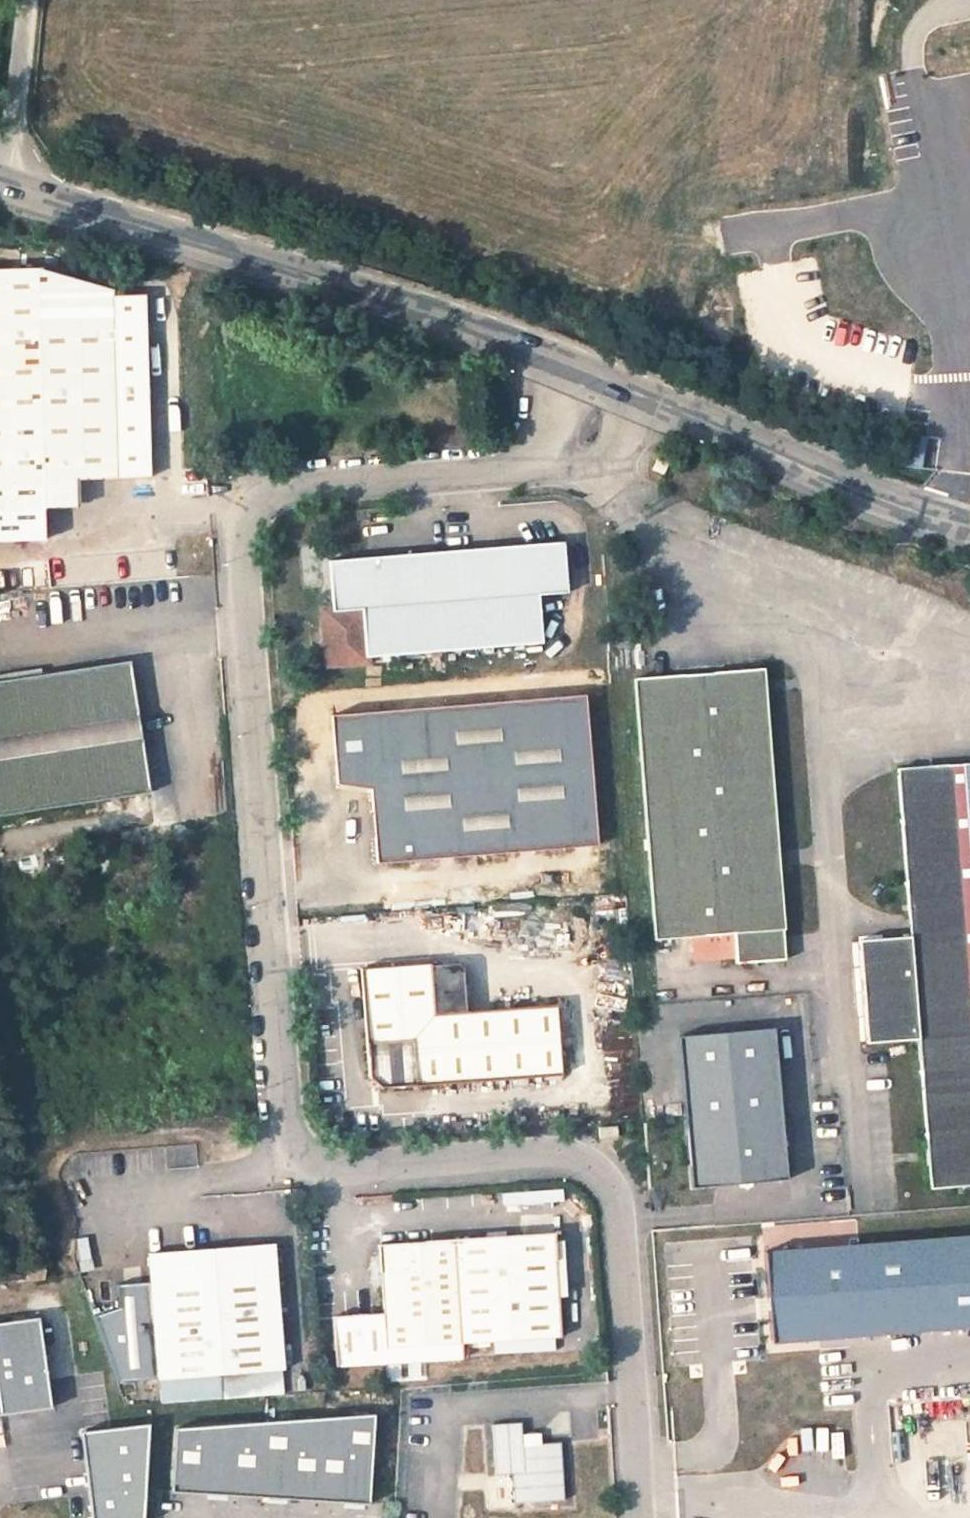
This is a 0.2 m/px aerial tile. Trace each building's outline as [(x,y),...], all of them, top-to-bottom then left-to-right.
[(45,539),(43,507),(78,506),(78,478),(149,477),(145,296),(113,296),(111,291),(36,269),(0,270),(0,541),(45,539)] [(931,467),(933,439),(900,437),(898,466),(931,467)] [(537,594),(566,592),(562,543),(328,561),(332,609),(322,610),(327,667),(366,664),(365,656),(541,642),(537,594)] [(0,682),(0,814),(149,792),(129,663),(0,682)] [(786,958),(762,668),(634,679),(655,938),(693,935),(734,932),(735,954),(736,962),(786,958)] [(596,843),(585,696),(332,716),(337,782),(371,788),(378,862),(596,843)] [(969,1185),(969,764),(898,769),(912,937),(859,941),(867,1043),(919,1039),(930,1188),(969,1185)] [(734,932),(693,935),(694,958),(735,954),(734,932)] [(466,1012),(433,1015),(430,966),(430,963),(360,968),(368,1076),(381,1087),(561,1073),(556,1005),(466,1012)] [(430,966),(433,1015),(466,1012),(463,968),(458,964),(430,966)] [(775,1030),(679,1037),(691,1188),(787,1181),(775,1030)] [(553,1234),(378,1245),(379,1257),(370,1263),(371,1282),(381,1286),(383,1314),(333,1317),(336,1364),(461,1357),(460,1342),(560,1336),(553,1234)] [(766,1252),(773,1342),(969,1326),(969,1236),(766,1252)] [(160,1403),(224,1398),(222,1375),(281,1371),(283,1370),(272,1244),(148,1255),(150,1281),(158,1379),(160,1403)] [(158,1379),(150,1281),(115,1284),(117,1307),(93,1315),(116,1382),(158,1379)] [(38,1319),(0,1324),(0,1416),(50,1409),(38,1319)] [(222,1375),(224,1398),(282,1394),(281,1371),(222,1375)] [(175,1431),(171,1492),(367,1504),(373,1418),(175,1431)] [(495,1474),(512,1473),(514,1502),(564,1500),(561,1441),(523,1444),(522,1421),(493,1423),(495,1474)] [(93,1517),(144,1517),(150,1424),(83,1432),(93,1517)] [(921,1468),(923,1496),(937,1495),(936,1467),(921,1468)]
